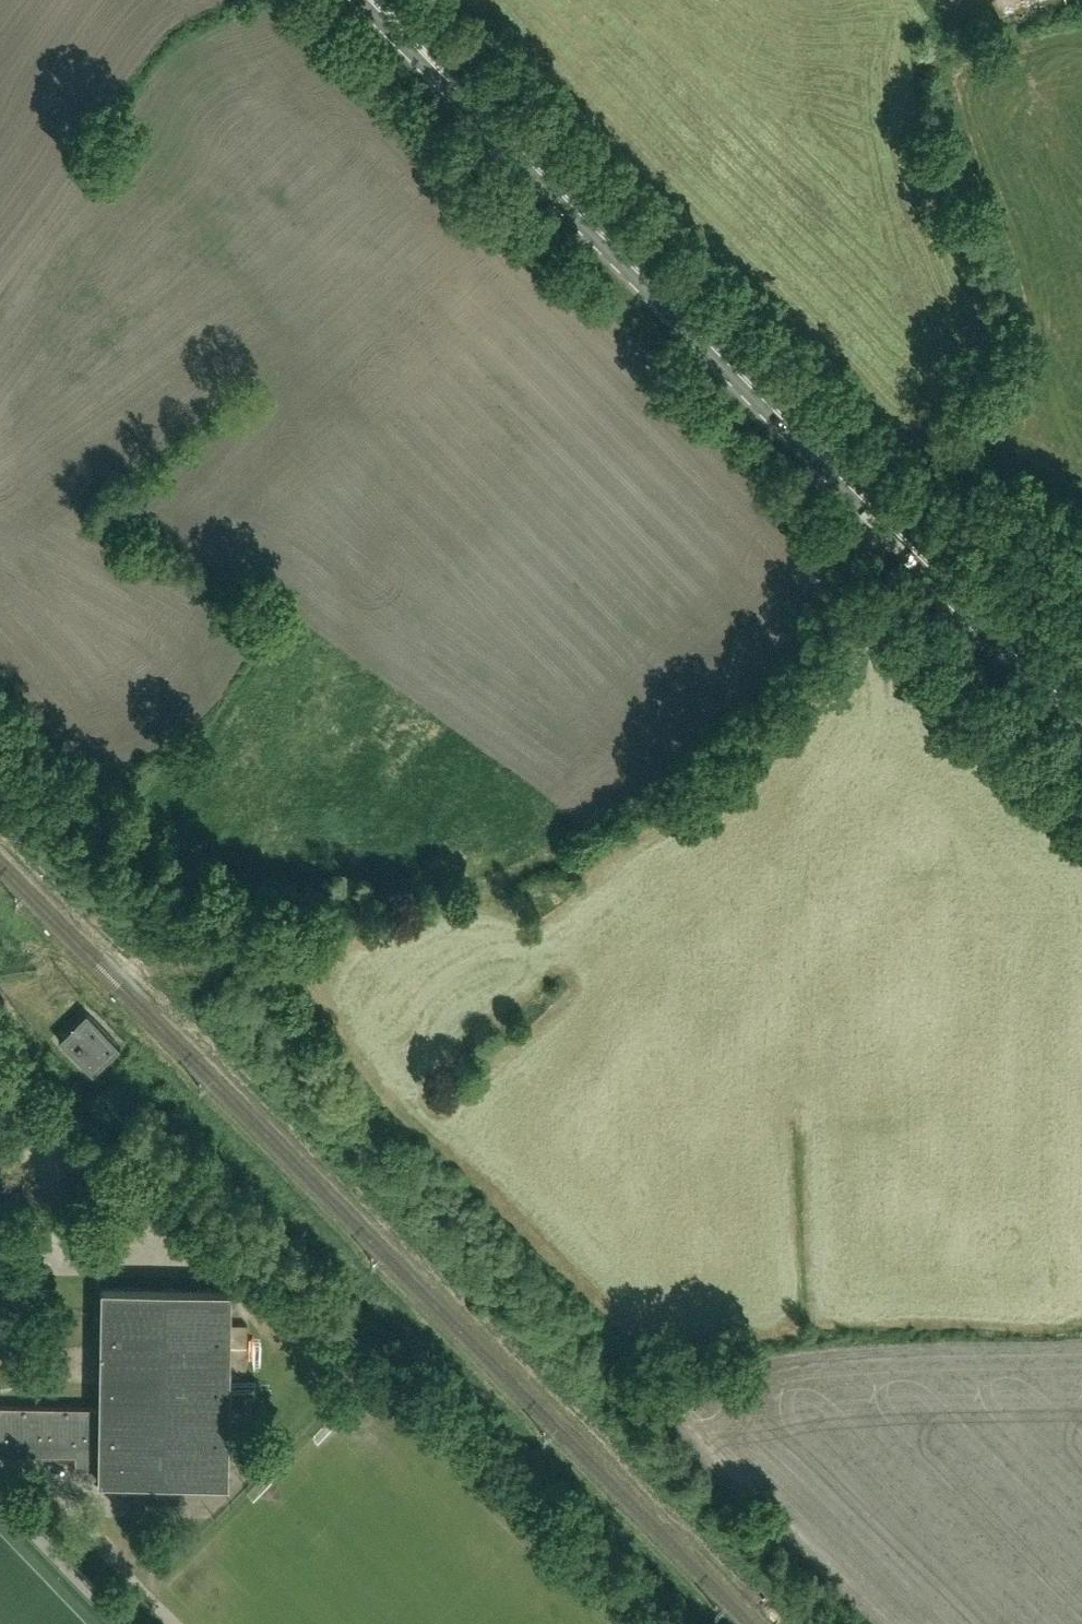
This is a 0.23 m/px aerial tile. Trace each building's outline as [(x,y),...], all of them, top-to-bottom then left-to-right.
[(87,1013),(59,1040),(93,1074),(121,1047),(87,1013)] [(102,1287),(100,1407),(0,1406),(0,1454),(75,1455),(75,1462),(82,1469),(99,1469),(99,1481),(123,1482),(123,1502),(180,1502),(180,1483),(230,1483),(233,1289),(102,1287)]
